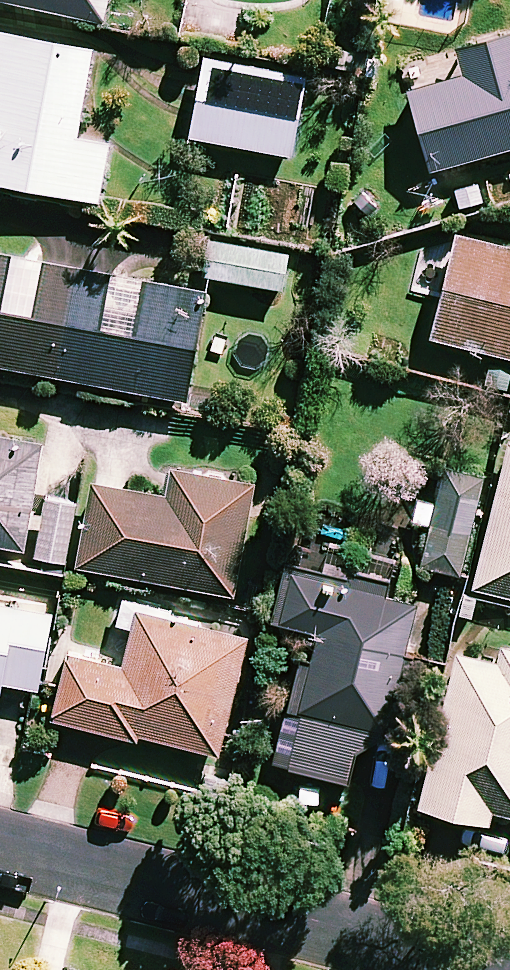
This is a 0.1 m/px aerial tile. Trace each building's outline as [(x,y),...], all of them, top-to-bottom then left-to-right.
[(105,24),(110,0),(0,0),(0,1),(105,24)] [(0,36),(0,186),(100,204),(111,147),(79,141),(95,54),(0,36)] [(308,78),(207,60),(193,140),(293,158),(308,78)] [(406,92),(429,175),(509,152),(509,63),(406,92)] [(427,231),(412,291),(446,300),(436,341),(509,360),(509,251),(427,231)] [(290,256),(217,244),(211,279),(284,291),(290,256)] [(0,256),(0,368),(188,404),(208,295),(0,256)] [(50,496),(46,515),(33,512),(45,445),(0,437),(0,547),(26,552),(30,531),(43,534),(38,561),(69,567),(81,502),(50,496)] [(475,591),(509,600),(509,443),(475,591)] [(487,479),(448,469),(422,566),(460,577),(487,479)] [(256,487),(174,473),(170,500),(94,487),(79,570),(236,597),(256,487)] [(358,768),(391,733),(411,657),(404,655),(420,596),(293,562),(276,624),(321,636),(285,771),(351,788),(358,768)] [(2,696),(4,685),(41,692),(55,615),(0,605),(0,695),(2,696)] [(249,641),(141,614),(126,671),(72,658),(55,725),(136,745),(138,737),(220,757),(249,641)] [(498,665),(463,658),(442,754),(434,752),(420,812),(489,827),(492,813),(509,817),(509,652),(501,650),(498,665)]
